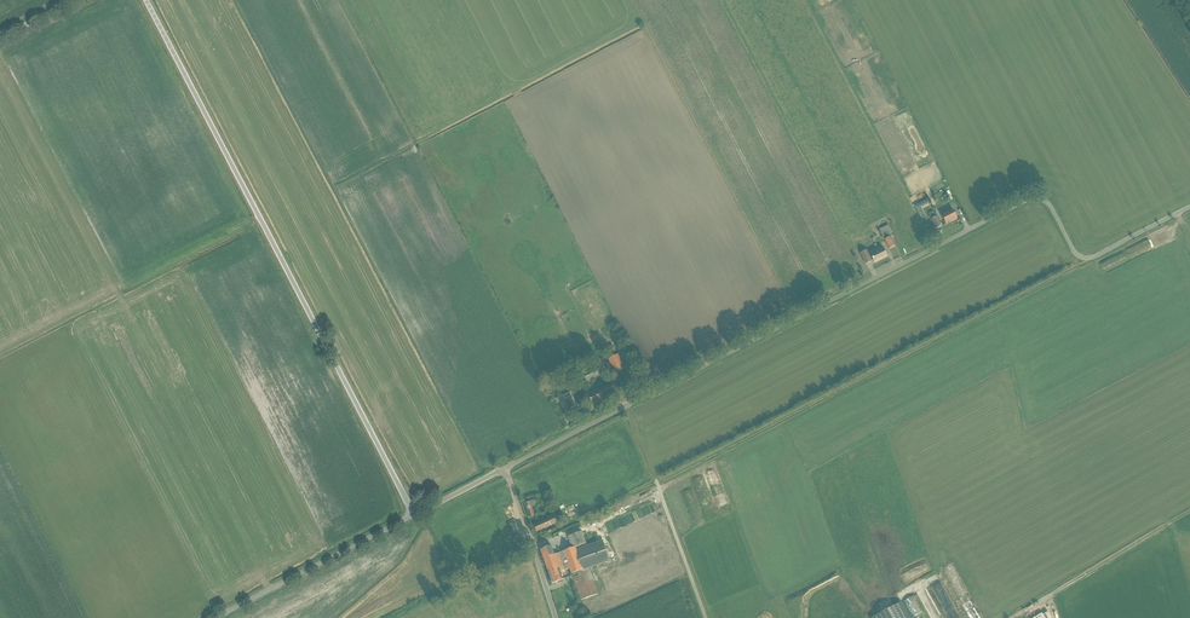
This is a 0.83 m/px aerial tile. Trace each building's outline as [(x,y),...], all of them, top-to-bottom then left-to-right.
[(929,198),(914,206),(921,219),(925,218),(920,207),(931,201),(929,198)] [(953,209),(942,215),(946,224),(957,218),(953,209)] [(935,213),(930,215),(936,229),(942,226),(937,216),(936,216),(935,213)] [(888,225),(879,229),(889,249),(895,246),(891,236),(893,235),(888,225)] [(883,247),(870,254),(875,263),(888,257),(883,247)] [(867,251),(861,254),(867,265),(873,262),(867,251)] [(618,354),(608,359),(615,372),(625,368),(618,354)] [(602,374),(598,366),(583,373),(587,382),(602,374)] [(629,373),(618,379),(622,386),(633,380),(629,373)] [(617,390),(612,381),(608,383),(608,384),(598,389),(588,394),(590,398),(589,398),(592,403),(617,390)] [(572,390),(574,394),(583,390),(581,385),(572,390)] [(563,395),(569,409),(576,406),(570,392),(563,395)] [(529,517),(535,515),(531,503),(535,502),(535,500),(524,503),(529,517)] [(537,531),(557,522),(560,521),(555,511),(551,512),(552,513),(547,515),(548,518),(534,525),(537,531)] [(581,531),(567,536),(571,547),(585,542),(581,531)] [(602,539),(576,548),(584,570),(609,561),(602,539)] [(571,574),(583,570),(575,547),(556,554),(553,544),(541,548),(552,582),(564,579),(561,570),(569,568),(571,574)] [(590,572),(572,578),(580,600),(598,594),(590,572)] [(952,617),(954,617),(958,616),(956,612),(957,612),(945,584),(938,587),(952,617)] [(921,599),(911,604),(918,617),(930,617),(921,599)] [(934,600),(928,603),(936,617),(944,617),(934,600)] [(870,617),(910,617),(900,601),(870,617)]
